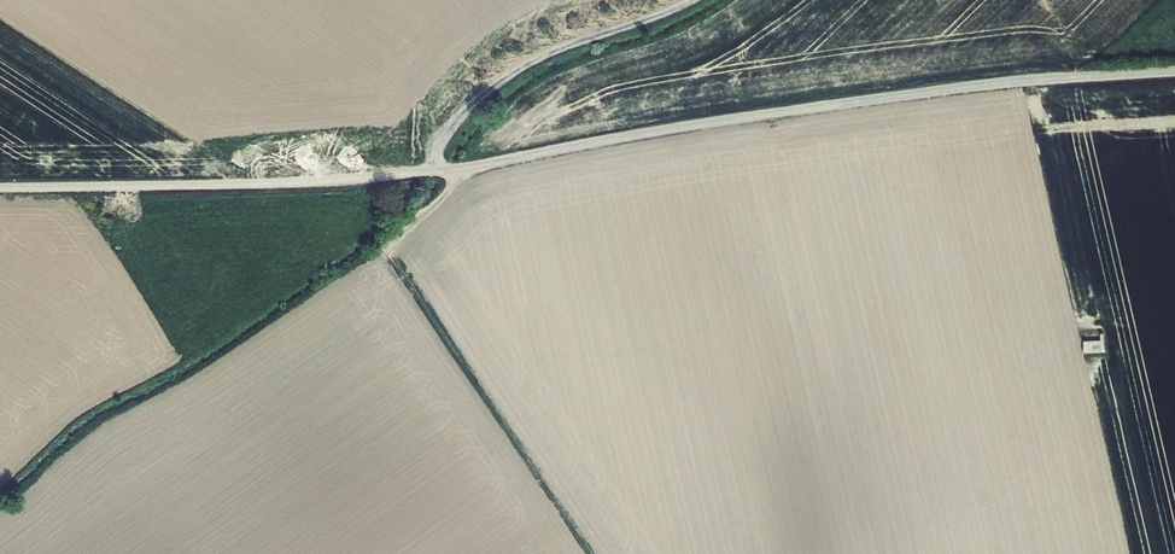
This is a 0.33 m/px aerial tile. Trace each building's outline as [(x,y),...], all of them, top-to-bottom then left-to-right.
[(1106,338),(1086,339),(1087,351),(1107,350),(1106,338)]
